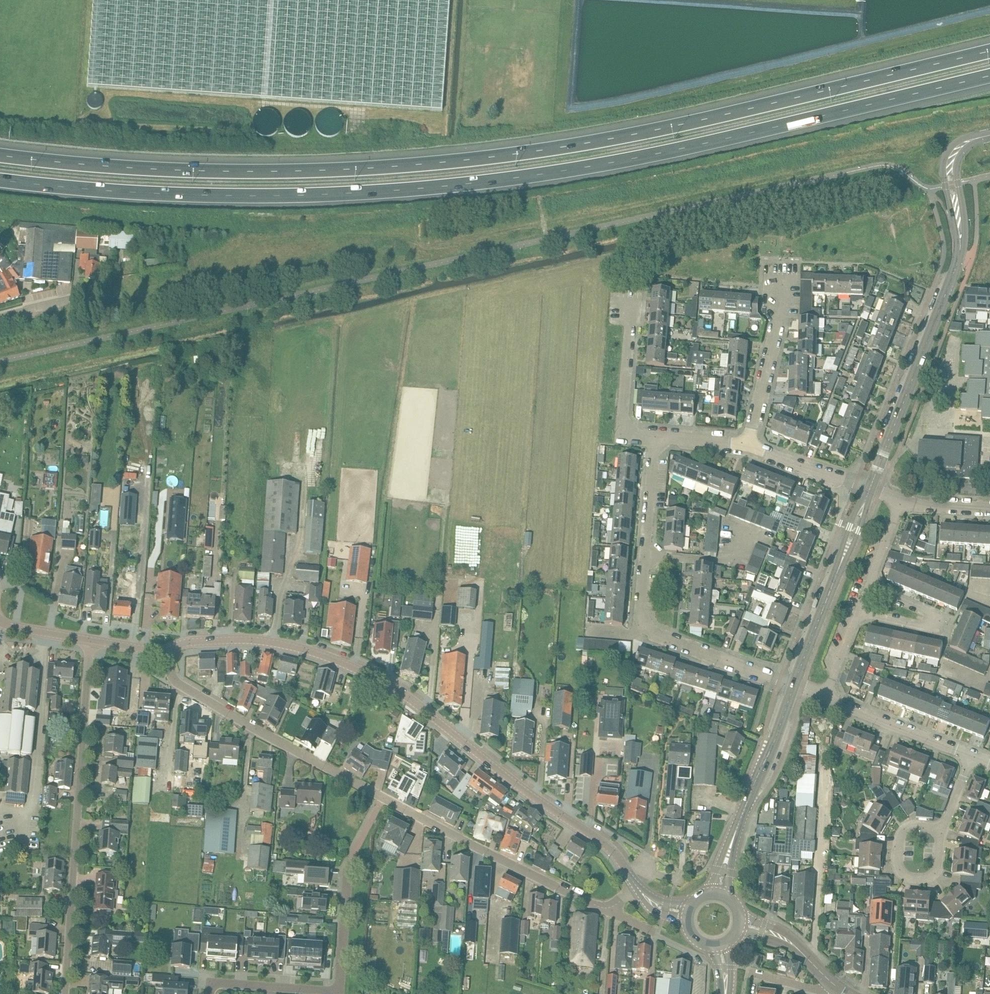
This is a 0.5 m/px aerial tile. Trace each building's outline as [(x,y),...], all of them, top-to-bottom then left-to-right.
[(87,86),(442,110),(450,0),(93,0),(87,86)] [(12,264),(6,268),(13,282),(20,278),(21,279),(40,280),(44,230),(19,229),(17,264),(12,264)] [(76,232),(44,230),(40,280),(70,282),(72,253),(75,253),(75,249),(76,249),(77,229),(76,229),(76,232)] [(77,229),(76,249),(84,250),(84,255),(81,255),(80,260),(80,270),(86,270),(85,278),(98,279),(100,256),(96,256),(98,231),(77,229)] [(109,232),(109,248),(136,249),(136,233),(109,232)] [(13,282),(6,268),(0,271),(0,304),(20,296),(15,285),(13,282)] [(801,280),(813,280),(813,287),(813,292),(813,295),(826,295),(826,277),(825,277),(826,274),(801,273),(801,280)] [(864,295),(869,296),(873,284),(874,278),(873,278),(873,280),(864,279),(864,278),(863,278),(863,275),(857,275),(857,278),(851,278),(851,296),(864,296),(864,295)] [(839,278),(826,277),(826,295),(838,296),(839,278)] [(851,296),(851,278),(839,278),(838,296),(851,296)] [(653,289),(652,301),(670,303),(671,290),(653,289)] [(967,291),(966,315),(977,315),(978,313),(977,313),(979,292),(967,291)] [(979,292),(977,313),(978,313),(988,314),(989,292),(979,292)] [(713,312),(714,294),(702,293),(700,311),(713,312)] [(880,311),(899,319),(906,300),(887,293),(880,311)] [(713,312),(725,313),(727,295),(714,294),(713,312)] [(738,314),(739,296),(727,295),(725,313),(738,314)] [(752,297),(739,296),(738,314),(751,315),(750,319),(761,320),(762,318),(758,313),(758,298),(752,298),(752,297)] [(876,298),(869,296),(865,306),(872,308),(876,298)] [(651,314),(669,315),(670,303),(652,301),(651,314)] [(870,314),(872,308),(865,306),(863,311),(870,314)] [(899,319),(880,311),(875,324),(881,326),(895,331),(899,319)] [(668,328),(669,315),(651,314),(650,326),(668,328)] [(823,332),(825,332),(825,319),(800,318),(799,331),(818,332),(823,332)] [(863,321),(859,330),(865,333),(868,324),(863,321)] [(846,333),(851,335),(854,327),(849,325),(842,325),(842,333),(846,333)] [(650,326),(649,339),(667,341),(668,328),(650,326)] [(881,326),(877,337),(890,343),(895,331),(881,326)] [(698,327),(698,331),(698,336),(703,337),(710,337),(711,332),(705,332),(705,330),(703,328),(698,327)] [(865,333),(859,330),(857,337),(863,339),(865,333)] [(823,339),(823,332),(818,332),(799,331),(799,344),(817,345),(817,339),(823,339)] [(851,335),(846,333),(841,346),(846,347),(851,335)] [(982,333),(978,333),(977,347),(963,346),(963,347),(964,347),(963,361),(967,362),(966,376),(976,377),(975,381),(968,380),(968,381),(969,381),(968,395),(961,394),(961,395),(962,395),(961,410),(982,411),(981,418),(982,418),(982,417),(989,418),(989,334),(982,333)] [(890,343),(877,337),(873,336),(868,348),(872,350),(885,355),(890,343)] [(666,353),(667,341),(649,339),(648,352),(666,353)] [(730,355),(748,357),(749,344),(739,343),(731,342),(730,355)] [(815,357),(815,358),(817,358),(817,345),(799,344),(799,356),(799,357),(815,357)] [(848,359),(854,361),(859,349),(852,347),(848,359)] [(677,354),(666,353),(648,352),(647,365),(665,366),(666,358),(677,359),(677,354)] [(694,352),(693,356),(693,364),(696,364),(696,365),(703,365),(704,359),(710,360),(711,353),(698,352),(694,352)] [(864,354),(861,364),(879,371),(884,359),(870,354),(869,356),(864,354)] [(746,370),(748,357),(730,355),(728,368),(746,370)] [(790,369),(808,370),(814,370),(815,358),(815,357),(799,357),(799,356),(790,356),(790,369)] [(838,367),(841,360),(836,358),(833,365),(832,370),(836,372),(838,367)] [(854,361),(848,359),(846,364),(852,367),(854,361)] [(861,364),(856,376),(874,383),(879,371),(861,364)] [(727,380),(740,381),(745,382),(746,370),(728,368),(727,379),(727,380)] [(808,382),(808,370),(790,369),(790,382),(808,382)] [(870,395),(874,383),(856,376),(854,381),(859,383),(856,389),(870,395)] [(715,391),(715,392),(739,394),(740,381),(727,380),(727,379),(722,379),(722,380),(710,379),(709,390),(715,391)] [(790,382),(789,395),(807,395),(815,395),(815,383),(808,382),(790,382)] [(843,390),(845,385),(839,382),(836,388),(843,390)] [(643,411),(656,412),(658,386),(645,385),(645,391),(638,390),(637,404),(644,405),(643,411)] [(658,386),(656,412),(669,414),(670,395),(658,394),(658,386)] [(865,407),(870,395),(856,389),(849,387),(847,392),(854,395),(852,401),(865,407)] [(715,392),(714,404),(720,405),(738,406),(739,394),(715,392)] [(682,397),(670,395),(669,414),(681,415),(682,397)] [(682,397),(681,415),(694,416),(696,398),(682,397)] [(797,398),(789,398),(785,398),(782,405),(794,409),(797,403),(797,398)] [(832,399),(828,410),(834,413),(838,401),(832,399)] [(720,405),(719,418),(737,419),(738,406),(720,405)] [(850,406),(845,418),(859,423),(863,411),(850,406)] [(834,413),(828,410),(825,416),(831,419),(834,413)] [(784,437),(790,420),(778,416),(772,432),(784,437)] [(841,430),(854,435),(859,423),(845,418),(841,430)] [(796,442),(802,425),(790,420),(784,437),(796,442)] [(815,433),(822,436),(826,424),(820,422),(817,431),(815,433)] [(796,442),(808,446),(814,429),(802,425),(796,442)] [(854,435),(841,430),(837,428),(832,440),(849,447),(854,435)] [(815,433),(811,445),(817,448),(822,436),(815,433)] [(975,446),(976,438),(946,436),(945,444),(920,442),(918,467),(939,468),(939,476),(977,479),(979,456),(973,456),(974,446),(975,446)] [(845,459),(849,447),(832,440),(829,439),(827,444),(834,447),(832,454),(845,459)] [(619,456),(618,470),(636,471),(637,458),(619,456)] [(669,473),(685,479),(692,463),(680,458),(678,463),(671,460),(671,462),(669,473)] [(697,484),(703,467),(692,463),(685,479),(697,484)] [(742,482),(753,487),(760,470),(748,465),(745,475),(742,482)] [(708,488),(715,472),(703,467),(697,484),(708,488)] [(635,484),(636,471),(618,470),(617,482),(635,484)] [(765,491),(772,475),(760,470),(753,487),(765,491)] [(720,493),(727,476),(715,472),(708,488),(720,493)] [(45,473),(43,488),(56,489),(57,474),(45,473)] [(5,475),(0,475),(0,488),(2,488),(6,489),(9,476),(5,475)] [(783,479),(772,475),(765,491),(777,496),(783,479)] [(727,476),(720,493),(733,498),(739,481),(727,476)] [(790,501),(796,485),(795,485),(796,484),(783,479),(777,496),(790,501)] [(264,532),(285,534),(296,534),(299,484),(268,482),(264,532)] [(617,482),(616,495),(634,496),(635,484),(617,482)] [(796,485),(790,501),(796,503),(809,508),(825,515),(830,502),(814,496),(811,503),(798,497),(799,493),(803,494),(805,489),(796,485)] [(11,536),(15,516),(5,514),(9,496),(0,494),(0,553),(11,555),(15,537),(11,536)] [(633,509),(634,496),(616,495),(615,507),(633,509)] [(136,497),(122,496),(119,526),(134,527),(136,497)] [(22,515),(22,503),(21,503),(21,499),(15,498),(14,515),(22,515)] [(171,499),(168,529),(183,530),(186,500),(171,499)] [(801,519),(791,516),(796,503),(790,501),(782,519),(799,526),(801,519)] [(307,502),(305,528),(323,529),(324,513),(325,503),(307,502)] [(734,517),(738,505),(733,503),(729,514),(734,517)] [(744,507),(738,505),(734,517),(740,519),(744,507)] [(632,521),(633,509),(615,507),(614,520),(632,521)] [(725,517),(727,512),(715,507),(714,511),(714,512),(721,515),(725,517)] [(740,519),(745,521),(749,509),(744,507),(740,519)] [(820,527),(825,515),(809,508),(804,520),(820,527)] [(708,509),(708,514),(719,518),(721,515),(714,512),(714,511),(709,509),(708,509)] [(754,511),(749,509),(745,521),(750,523),(754,511)] [(668,511),(667,523),(685,525),(686,512),(668,511)] [(760,513),(754,511),(750,523),(755,525),(760,513)] [(765,515),(760,513),(755,525),(761,527),(765,515)] [(707,523),(720,524),(720,519),(720,518),(719,518),(708,514),(707,523)] [(770,517),(765,515),(761,527),(766,529),(770,517)] [(766,529),(771,531),(776,519),(770,517),(766,529)] [(42,519),(41,537),(55,538),(56,519),(42,519)] [(781,521),(776,519),(771,531),(776,533),(781,521)] [(797,532),(799,526),(782,519),(780,525),(797,532)] [(614,520),(613,532),(631,534),(632,521),(614,520)] [(909,523),(904,535),(918,540),(923,528),(923,522),(916,522),(915,525),(909,523)] [(684,537),(685,525),(667,523),(666,536),(684,537)] [(942,526),(937,525),(936,548),(938,548),(939,542),(941,542),(941,543),(954,544),(955,526),(942,525),(942,526)] [(954,544),(966,545),(968,527),(955,526),(954,544)] [(206,527),(204,549),(212,549),(214,528),(206,527)] [(980,528),(968,527),(966,545),(979,546),(980,528)] [(989,546),(989,529),(980,528),(979,546),(989,546)] [(98,550),(99,531),(90,531),(89,550),(98,550)] [(285,534),(264,532),(261,573),(282,575),(285,534)] [(630,546),(631,534),(613,532),(612,545),(630,546)] [(799,532),(795,544),(811,551),(816,539),(799,532)] [(76,535),(70,535),(63,534),(62,549),(75,550),(76,535)] [(927,544),(918,540),(904,535),(900,547),(903,548),(901,554),(905,555),(911,556),(913,552),(915,547),(925,551),(927,544)] [(683,550),(684,537),(666,536),(665,549),(683,550)] [(32,554),(29,571),(48,574),(50,564),(53,539),(40,538),(31,537),(30,547),(33,547),(32,554)] [(756,543),(754,549),(766,553),(768,548),(756,543)] [(806,563),(811,551),(795,544),(790,556),(788,555),(787,556),(776,551),(777,548),(772,547),(769,555),(794,565),(797,559),(806,563)] [(351,548),(347,581),(367,584),(371,550),(351,548)] [(612,548),(610,561),(628,563),(630,549),(612,548)] [(764,559),(766,553),(754,549),(752,554),(764,559)] [(752,554),(750,559),(762,564),(764,559),(752,554)] [(792,571),(794,565),(769,555),(767,561),(784,568),(779,580),(784,582),(797,587),(802,575),(792,571)] [(204,556),(203,576),(211,577),(212,556),(204,556)] [(329,558),(328,566),(336,567),(337,559),(329,558)] [(750,559),(748,565),(760,569),(762,564),(750,559)] [(627,575),(628,563),(610,561),(609,573),(627,575)] [(295,581),(318,583),(319,566),(297,564),(295,581)] [(695,577),(713,578),(714,565),(696,564),(695,577)] [(899,586),(906,569),(895,564),(888,581),(899,586)] [(757,575),(760,569),(748,565),(746,571),(757,575)] [(76,609),(78,599),(79,595),(82,577),(79,577),(81,570),(66,567),(61,591),(60,595),(58,605),(76,609)] [(253,581),(254,568),(240,567),(238,580),(253,581)] [(899,586),(911,591),(918,574),(906,569),(899,586)] [(99,574),(96,573),(87,573),(86,596),(85,606),(93,606),(92,612),(93,612),(105,613),(106,603),(107,587),(108,580),(99,580),(99,574)] [(627,575),(609,573),(608,586),(626,587),(627,575)] [(181,576),(170,575),(159,574),(158,591),(157,601),(162,602),(161,618),(178,619),(178,609),(181,576)] [(762,574),(759,583),(765,585),(768,576),(762,574)] [(930,579),(918,574),(911,591),(923,596),(930,579)] [(695,577),(694,589),(712,590),(713,578),(695,577)] [(934,600),(941,584),(930,579),(923,596),(934,600)] [(797,587),(784,582),(779,580),(775,592),(765,588),(763,595),(776,600),(779,601),(782,595),(792,599),(797,587)] [(130,594),(142,595),(143,582),(131,581),(130,594)] [(946,605),(953,589),(941,584),(934,600),(946,605)] [(310,585),(309,598),(321,598),(321,585),(310,585)] [(608,586),(607,598),(625,600),(626,587),(608,586)] [(201,596),(200,618),(213,619),(214,609),(215,597),(208,596),(208,590),(207,589),(203,588),(202,590),(201,596)] [(250,622),(251,612),(253,589),(237,588),(234,621),(250,622)] [(694,589),(693,601),(716,603),(717,601),(719,599),(720,593),(717,591),(712,591),(712,590),(694,589)] [(953,589),(946,605),(958,610),(964,594),(953,589)] [(271,617),(272,607),(273,601),(267,601),(267,591),(260,590),(260,600),(259,600),(258,616),(259,616),(260,619),(264,619),(265,617),(271,617)] [(456,608),(474,610),(476,592),(458,590),(456,608)] [(186,617),(200,618),(201,596),(188,595),(188,591),(183,591),(182,603),(187,603),(186,617)] [(754,591),(753,595),(752,597),(768,604),(762,619),(772,623),(782,626),(788,611),(774,606),(776,600),(763,595),(754,591)] [(433,608),(434,597),(415,595),(413,608),(412,608),(410,618),(410,619),(432,621),(434,608),(433,608)] [(130,618),(131,609),(131,605),(130,604),(131,598),(117,596),(117,603),(115,603),(114,617),(130,618)] [(394,597),(393,604),(401,605),(401,597),(394,597)] [(607,598),(606,611),(624,613),(625,600),(607,598)] [(966,613),(971,602),(965,600),(961,610),(965,612),(966,613)] [(302,603),(286,601),(284,625),(300,627),(301,619),(303,620),(304,612),(302,612),(302,603)] [(693,601),(691,614),(709,615),(711,603),(716,603),(693,601)] [(976,604),(971,602),(966,613),(972,615),(976,604)] [(982,607),(976,604),(972,615),(977,617),(982,607)] [(352,636),(355,608),(330,605),(328,617),(327,627),(333,628),(331,643),(351,646),(352,636)] [(455,627),(456,608),(442,607),(440,626),(455,627)] [(982,619),(983,620),(987,609),(982,607),(977,617),(982,619)] [(623,625),(624,613),(606,611),(605,624),(623,625)] [(977,632),(982,619),(977,617),(972,615),(966,613),(965,612),(960,625),(977,632)] [(751,622),(753,616),(747,613),(745,620),(751,622)] [(708,629),(709,615),(691,614),(690,627),(708,629)] [(740,619),(736,618),(735,620),(732,619),(727,633),(734,636),(740,619)] [(744,619),(737,638),(736,641),(743,643),(748,631),(761,636),(757,646),(772,652),(777,637),(772,635),(773,631),(751,622),(745,620),(744,619)] [(379,651),(379,653),(386,654),(386,652),(389,652),(390,641),(397,642),(399,622),(387,621),(386,626),(376,625),(374,643),(377,643),(376,651),(379,651)] [(482,623),(479,657),(490,658),(493,623),(482,623)] [(960,625),(955,636),(972,643),(977,632),(960,625)] [(866,645),(878,647),(882,630),(869,627),(866,645)] [(890,650),(894,633),(882,630),(878,647),(890,650)] [(890,650),(903,653),(906,635),(894,633),(890,650)] [(903,653),(915,656),(919,638),(906,635),(903,653)] [(958,651),(963,653),(967,655),(972,643),(955,636),(950,648),(953,649),(958,651)] [(915,656),(927,658),(931,641),(919,638),(915,656)] [(418,677),(420,667),(426,644),(409,639),(403,663),(400,672),(418,677)] [(931,641),(927,658),(939,661),(943,643),(931,641)] [(943,657),(948,660),(953,649),(950,648),(948,647),(943,657)] [(634,665),(645,669),(650,652),(639,649),(634,665)] [(954,662),(958,651),(953,649),(948,660),(954,662)] [(954,662),(959,664),(963,653),(958,651),(954,662)] [(645,669),(658,673),(663,656),(650,652),(645,669)] [(270,670),(271,665),(273,655),(263,653),(261,663),(260,668),(257,682),(267,684),(270,670)] [(963,653),(959,664),(964,666),(969,655),(967,655),(963,653)] [(215,654),(199,655),(199,677),(211,677),(211,670),(215,670),(215,654)] [(445,706),(453,706),(454,708),(458,709),(459,707),(461,707),(465,656),(444,654),(440,695),(446,695),(445,706)] [(227,655),(227,658),(227,675),(234,675),(237,675),(237,655),(227,655)] [(964,666),(969,668),(974,657),(969,655),(964,666)] [(658,673),(670,676),(674,663),(674,664),(675,660),(663,656),(658,673)] [(279,666),(276,679),(285,681),(287,673),(295,675),(298,661),(281,657),(279,666)] [(979,659),(974,657),(969,668),(974,670),(979,659)] [(217,675),(227,675),(227,658),(217,658),(217,675)] [(875,662),(869,660),(867,660),(862,658),(861,662),(856,660),(851,672),(865,678),(879,683),(881,678),(867,672),(869,666),(873,667),(872,668),(884,670),(885,664),(881,663),(875,662)] [(974,670),(979,673),(984,662),(983,661),(979,659),(974,670)] [(495,660),(496,684),(509,684),(508,660),(495,660)] [(989,664),(984,662),(979,673),(985,675),(989,664)] [(249,663),(241,663),(241,677),(249,677),(249,663)] [(686,667),(674,664),(674,663),(670,676),(668,680),(681,684),(686,667)] [(54,677),(56,677),(73,679),(74,666),(55,664),(54,677)] [(33,726),(27,725),(27,719),(28,712),(24,712),(25,709),(35,711),(38,682),(39,672),(28,671),(29,666),(18,665),(17,672),(6,671),(3,698),(1,697),(0,707),(0,712),(0,714),(12,716),(12,718),(0,716),(0,754),(30,757),(30,755),(33,726)] [(681,684),(693,687),(698,671),(686,667),(681,684)] [(336,673),(319,669),(312,697),(323,700),(325,694),(330,695),(336,673)] [(106,670),(106,678),(107,678),(108,679),(108,680),(107,687),(128,688),(129,676),(127,676),(127,672),(106,670)] [(705,691),(710,675),(698,671),(693,687),(705,691)] [(875,694),(879,683),(865,678),(851,672),(846,684),(860,689),(862,682),(871,686),(869,692),(875,694)] [(234,675),(227,675),(224,687),(232,686),(234,675)] [(723,678),(710,675),(705,691),(717,695),(721,681),(722,681),(723,678)] [(927,675),(925,681),(932,682),(937,683),(939,678),(933,676),(927,675)] [(270,677),(267,687),(270,688),(273,689),(276,679),(270,677)] [(48,680),(47,694),(46,699),(49,700),(49,697),(52,697),(56,697),(57,680),(56,680),(48,679),(48,680)] [(534,681),(513,679),(510,716),(526,717),(526,711),(531,712),(534,681)] [(890,701),(897,685),(885,680),(879,697),(890,701)] [(943,686),(949,689),(951,682),(946,680),(943,686)] [(728,702),(733,685),(722,681),(721,681),(717,695),(716,698),(728,702)] [(949,689),(954,691),(957,685),(951,682),(949,689)] [(239,704),(237,708),(248,712),(252,703),(255,695),(258,686),(259,685),(255,684),(253,689),(246,686),(242,696),(240,696),(238,702),(239,704)] [(740,706),(745,688),(733,685),(728,702),(740,706)] [(908,689),(897,685),(890,701),(902,706),(908,689)] [(957,685),(954,691),(953,695),(959,697),(963,687),(957,685)] [(288,709),(293,699),(270,688),(267,687),(266,686),(265,689),(258,686),(255,695),(261,698),(267,701),(258,720),(275,729),(285,708),(288,709)] [(99,700),(98,709),(110,710),(122,712),(126,712),(128,695),(128,688),(107,687),(106,692),(105,691),(102,691),(102,694),(102,701),(99,700)] [(745,688),(740,706),(753,710),(758,692),(745,688)] [(902,706),(914,710),(920,694),(908,689),(902,706)] [(972,698),(975,691),(969,689),(966,696),(972,698)] [(662,701),(664,696),(652,691),(650,696),(662,701)] [(981,694),(975,691),(972,698),(978,700),(981,694)] [(352,695),(350,701),(356,702),(358,694),(354,693),(353,695),(352,695)] [(572,695),(555,693),(552,728),(569,729),(572,695)] [(925,715),(932,698),(920,694),(914,710),(925,715)] [(137,713),(136,725),(148,726),(149,720),(149,713),(156,714),(158,696),(144,695),(143,705),(142,712),(143,712),(143,714),(137,713)] [(158,696),(156,714),(162,714),(161,722),(168,722),(169,715),(170,698),(158,696)] [(52,697),(52,710),(60,711),(60,697),(56,697),(52,697)] [(925,715),(937,720),(944,703),(932,698),(925,715)] [(601,700),(599,736),(620,738),(622,702),(601,700)] [(505,721),(506,711),(507,703),(484,701),(481,725),(480,735),(498,737),(500,721),(505,721)] [(955,707),(944,703),(937,720),(949,724),(955,707)] [(960,729),(967,712),(955,707),(949,724),(960,729)] [(960,729),(972,733),(979,716),(967,712),(960,729)] [(179,736),(179,744),(184,744),(185,737),(194,737),(192,760),(207,761),(208,744),(205,744),(206,723),(196,723),(197,716),(182,715),(181,736),(179,736)] [(97,716),(96,725),(110,726),(111,717),(97,716)] [(972,733),(984,738),(989,722),(989,721),(979,716),(972,733)] [(312,721),(300,743),(315,751),(321,741),(331,747),(339,733),(327,726),(326,728),(312,721)] [(531,757),(532,747),(533,724),(515,722),(514,745),(513,755),(531,757)] [(400,723),(394,746),(413,747),(413,755),(423,756),(424,736),(419,736),(421,734),(411,727),(410,729),(400,723)] [(713,786),(716,745),(717,737),(717,736),(717,724),(708,723),(707,735),(698,734),(698,735),(697,735),(694,785),(713,786)] [(857,749),(862,734),(849,729),(847,735),(840,733),(835,746),(846,750),(848,746),(857,749)] [(146,737),(146,739),(159,740),(163,741),(164,733),(154,731),(147,737),(146,737)] [(121,749),(123,735),(115,734),(115,738),(106,738),(105,754),(105,757),(112,758),(112,755),(126,756),(126,758),(119,757),(118,766),(133,767),(134,754),(126,754),(127,749),(121,749)] [(717,737),(716,745),(723,747),(721,752),(736,758),(743,740),(734,736),(728,734),(726,740),(717,737)] [(862,734),(857,749),(865,752),(863,757),(875,761),(880,748),(873,745),(875,739),(862,734)] [(625,746),(623,763),(636,765),(637,758),(640,758),(641,744),(638,744),(635,744),(635,736),(625,735),(624,746),(625,746)] [(159,740),(146,739),(140,738),(137,767),(156,769),(159,740)] [(661,827),(661,837),(671,838),(674,807),(675,798),(677,767),(677,766),(676,766),(676,765),(688,766),(690,748),(689,748),(690,740),(678,739),(678,747),(670,746),(665,807),(668,807),(667,822),(662,821),(661,827)] [(238,760),(238,751),(239,741),(220,740),(220,745),(210,744),(209,759),(222,760),(222,759),(238,760)] [(349,759),(343,767),(361,779),(366,771),(369,766),(378,769),(387,772),(392,753),(383,750),(382,753),(375,751),(366,745),(361,753),(355,749),(349,759)] [(565,779),(566,769),(568,747),(547,746),(547,752),(546,762),(549,762),(548,778),(565,779)] [(899,770),(907,751),(896,747),(892,755),(886,753),(882,765),(888,767),(889,766),(899,770)] [(450,790),(453,792),(459,783),(465,775),(460,771),(465,765),(447,751),(437,763),(454,777),(446,787),(450,790)] [(918,755),(907,751),(899,770),(911,774),(918,755)] [(174,772),(186,773),(187,753),(176,752),(174,772)] [(581,775),(591,776),(592,756),(582,755),(581,775)] [(918,755),(911,774),(921,778),(920,782),(922,782),(926,784),(927,784),(932,770),(926,768),(929,759),(918,755)] [(270,787),(272,767),(273,757),(259,756),(257,772),(264,772),(263,786),(253,785),(250,811),(270,813),(273,787),(270,787)] [(0,792),(6,793),(5,803),(24,804),(25,794),(27,795),(30,761),(8,759),(7,772),(0,772),(0,792)] [(56,774),(55,782),(57,782),(60,782),(59,788),(60,788),(70,789),(72,761),(62,760),(61,760),(61,766),(57,765),(56,774)] [(935,785),(947,790),(952,777),(953,778),(956,770),(948,767),(947,768),(943,766),(935,785)] [(872,767),(871,786),(880,787),(881,768),(872,767)] [(117,769),(113,769),(103,768),(102,784),(115,785),(115,776),(132,778),(132,771),(117,770),(117,769)] [(396,777),(388,790),(407,800),(410,795),(418,799),(426,778),(417,772),(414,777),(400,770),(396,777)] [(479,791),(490,799),(499,786),(478,770),(472,778),(467,786),(478,794),(479,791)] [(648,803),(649,793),(652,774),(630,771),(627,791),(626,801),(628,801),(626,821),(644,823),(646,803),(648,803)] [(967,798),(978,802),(986,783),(981,781),(982,780),(974,777),(971,784),(972,785),(967,798)] [(459,783),(453,792),(452,794),(460,800),(467,789),(459,783)] [(598,788),(596,804),(598,804),(599,806),(602,806),(603,805),(617,807),(619,785),(599,783),(599,788),(598,788)] [(320,805),(321,796),(321,786),(296,784),(295,791),(281,790),(280,807),(294,808),(295,803),(320,805)] [(485,804),(483,807),(512,821),(513,821),(521,810),(523,806),(518,802),(514,807),(509,804),(512,799),(507,795),(509,793),(499,786),(490,799),(486,804),(486,803),(485,804)] [(880,787),(871,786),(868,786),(874,795),(878,801),(876,805),(870,802),(864,812),(870,815),(887,825),(892,817),(890,816),(891,814),(888,810),(893,806),(886,795),(882,790),(881,787),(880,787)] [(42,802),(42,807),(56,808),(56,803),(57,789),(47,788),(43,788),(42,802)] [(127,792),(115,791),(115,800),(126,801),(127,792)] [(888,794),(886,795),(893,806),(899,803),(892,792),(891,792),(888,794)] [(453,826),(458,817),(462,810),(436,797),(429,811),(446,820),(445,821),(453,826)] [(674,807),(671,838),(683,839),(683,829),(684,824),(679,823),(681,808),(680,808),(681,799),(675,798),(674,807)] [(909,799),(900,805),(908,816),(915,812),(915,808),(909,799)] [(206,828),(204,851),(233,853),(236,811),(226,810),(226,802),(215,801),(215,803),(214,809),(207,809),(206,828)] [(774,867),(776,864),(779,860),(780,856),(786,856),(792,857),(793,840),(794,837),(793,837),(796,808),(796,802),(776,801),(773,837),(763,836),(763,837),(757,837),(757,834),(756,834),(755,853),(763,854),(762,866),(766,866),(774,867)] [(989,813),(989,806),(982,802),(979,809),(989,813)] [(933,819),(934,812),(930,811),(918,807),(917,810),(916,817),(933,819)] [(794,837),(793,840),(814,841),(817,808),(815,808),(798,808),(795,837),(794,837)] [(513,821),(520,827),(531,835),(531,834),(532,829),(541,817),(531,809),(527,814),(521,810),(513,821)] [(962,821),(983,830),(986,823),(989,824),(989,813),(979,809),(977,814),(969,811),(968,814),(966,813),(962,821)] [(506,821),(496,818),(482,813),(477,828),(474,837),(489,841),(491,832),(494,824),(504,827),(506,821)] [(708,839),(709,823),(710,814),(702,813),(701,822),(694,821),(692,838),(690,850),(708,852),(709,839),(708,839)] [(882,833),(887,825),(870,815),(861,830),(860,839),(873,840),(874,834),(879,835),(880,832),(882,833)] [(413,838),(406,835),(409,828),(391,819),(380,840),(394,847),(398,850),(397,852),(404,855),(413,838)] [(969,837),(966,844),(978,847),(981,841),(979,840),(983,830),(962,821),(959,830),(961,831),(960,833),(969,837)] [(128,831),(129,823),(112,822),(112,830),(128,831)] [(259,843),(271,844),(272,824),(261,824),(261,826),(247,826),(246,836),(251,837),(250,848),(249,847),(248,860),(243,860),(242,869),(267,870),(269,849),(259,848),(259,843)] [(528,842),(531,835),(520,827),(518,834),(507,830),(500,849),(515,854),(521,840),(528,842)] [(833,828),(832,836),(840,836),(841,828),(833,828)] [(99,851),(106,852),(106,853),(107,855),(111,855),(113,854),(113,852),(116,853),(116,845),(118,846),(119,834),(101,832),(99,851)] [(574,839),(566,851),(574,856),(571,862),(576,865),(587,847),(574,839)] [(861,850),(861,857),(883,859),(884,850),(882,850),(882,847),(873,846),(873,840),(860,839),(857,839),(856,850),(861,850)] [(792,857),(792,860),(801,861),(802,852),(814,853),(815,841),(814,841),(793,840),(792,857)] [(376,843),(372,914),(397,914),(399,853),(394,852),(394,847),(376,843)] [(439,871),(440,854),(441,844),(425,843),(424,854),(422,854),(421,864),(421,870),(439,871)] [(558,847),(553,844),(547,852),(557,859),(561,852),(557,849),(558,847)] [(954,853),(953,863),(975,864),(976,858),(982,859),(982,848),(978,847),(966,844),(965,852),(956,851),(956,854),(954,853)] [(754,865),(762,866),(763,854),(755,853),(754,865)] [(536,855),(533,866),(546,872),(552,860),(552,859),(548,854),(545,859),(544,859),(536,855)] [(779,860),(776,864),(785,865),(786,856),(780,856),(779,860)] [(858,869),(858,876),(871,876),(871,870),(880,871),(881,868),(883,868),(883,859),(861,857),(860,869),(858,869)] [(212,874),(215,860),(205,858),(202,872),(212,874)] [(468,883),(468,869),(469,859),(452,858),(450,882),(468,883)] [(64,862),(54,862),(47,861),(45,890),(62,891),(64,862)] [(281,862),(281,868),(286,869),(285,874),(304,876),(304,884),(328,886),(329,873),(323,872),(323,865),(281,862)] [(975,864),(953,863),(952,872),(954,872),(954,875),(965,876),(964,882),(982,883),(983,872),(975,871),(975,864)] [(771,902),(774,867),(766,866),(766,876),(761,876),(759,901),(771,902)] [(475,869),(473,899),(478,899),(478,909),(488,910),(488,900),(490,870),(475,869)] [(403,870),(401,901),(417,902),(419,871),(403,870)] [(804,875),(796,874),(795,874),(793,899),(797,899),(796,919),(812,920),(815,876),(804,875)] [(116,876),(111,875),(101,875),(100,890),(97,889),(95,909),(112,911),(114,889),(115,889),(116,876)] [(504,876),(497,890),(509,895),(507,900),(512,903),(521,884),(504,876)] [(874,882),(874,877),(871,877),(871,876),(858,876),(853,876),(853,884),(866,885),(866,882),(874,882)] [(874,882),(874,886),(887,888),(891,888),(892,881),(888,877),(887,878),(874,877),(874,882)] [(790,886),(790,879),(776,878),(774,902),(789,903),(790,886)] [(957,888),(950,894),(963,909),(976,898),(977,889),(981,890),(982,883),(964,882),(964,888),(960,887),(958,889),(957,888)] [(433,884),(431,906),(443,907),(444,885),(433,884)] [(887,897),(887,888),(874,886),(873,897),(882,897),(887,897)] [(299,889),(297,910),(311,911),(311,912),(310,912),(310,913),(318,913),(318,911),(326,912),(327,898),(319,897),(313,896),(313,891),(314,891),(299,889)] [(907,892),(906,901),(902,901),(902,898),(900,917),(916,918),(917,918),(919,891),(910,891),(909,893),(907,892)] [(930,905),(931,894),(928,894),(928,892),(919,891),(917,918),(916,918),(916,920),(934,921),(934,919),(935,919),(936,906),(930,905)] [(962,919),(963,909),(950,894),(943,900),(944,901),(942,903),(942,906),(936,906),(935,919),(950,920),(954,917),(955,918),(960,919),(962,919)] [(535,916),(541,916),(541,917),(542,903),(543,903),(543,897),(529,896),(527,919),(535,919),(535,916)] [(882,902),(882,897),(873,897),(873,901),(872,907),(872,917),(871,926),(891,927),(893,903),(882,902)] [(17,913),(17,916),(42,917),(42,899),(17,898),(17,913)] [(834,948),(846,949),(847,944),(848,924),(848,917),(848,915),(850,916),(851,902),(838,901),(837,915),(840,915),(839,931),(838,931),(837,941),(835,941),(834,948)] [(541,917),(541,916),(540,926),(548,927),(549,923),(555,924),(556,904),(543,903),(542,903),(541,917)] [(269,906),(268,913),(276,914),(277,906),(269,906)] [(443,907),(441,931),(449,932),(451,907),(443,907)] [(194,908),(193,923),(202,924),(203,909),(194,908)] [(597,916),(586,915),(575,914),(570,965),(593,967),(597,916)] [(855,924),(848,924),(847,944),(846,949),(846,951),(847,951),(845,972),(862,973),(864,952),(861,952),(863,927),(871,927),(871,926),(872,917),(850,916),(848,915),(848,917),(855,918),(855,924)] [(309,924),(323,925),(324,918),(309,916),(309,924)] [(13,917),(13,922),(17,922),(17,927),(27,928),(27,918),(23,917),(13,917)] [(476,921),(466,920),(465,940),(475,941),(476,921)] [(509,955),(517,956),(519,922),(501,921),(499,954),(509,955)] [(520,936),(527,936),(528,922),(521,922),(520,936)] [(965,923),(964,936),(987,938),(988,924),(965,923)] [(47,926),(37,925),(31,925),(30,936),(38,937),(37,956),(54,957),(56,934),(47,934),(47,926)] [(560,941),(561,927),(554,927),(553,941),(560,941)] [(419,929),(418,942),(430,943),(431,930),(419,929)] [(202,933),(201,953),(207,953),(206,959),(215,960),(215,959),(221,959),(223,940),(223,931),(202,930),(202,933)] [(93,938),(92,956),(102,957),(109,957),(110,944),(120,945),(130,946),(131,940),(133,941),(145,942),(145,934),(131,933),(121,932),(112,931),(112,932),(98,931),(98,939),(93,938)] [(433,931),(433,944),(440,944),(441,936),(441,931),(433,931)] [(173,946),(171,967),(189,968),(191,952),(198,953),(200,935),(189,934),(184,934),(184,938),(176,938),(175,946),(173,946)] [(236,941),(223,940),(221,959),(227,959),(227,961),(236,961),(236,955),(242,956),(244,937),(244,936),(237,935),(236,941)] [(887,989),(890,937),(870,935),(870,947),(872,947),(871,959),(872,959),(870,978),(870,988),(887,989)] [(274,943),(265,942),(263,963),(270,964),(270,961),(277,962),(277,956),(284,956),(286,937),(275,936),(274,943)] [(631,970),(633,947),(634,938),(617,936),(615,968),(631,970)] [(256,963),(263,963),(265,942),(265,940),(255,939),(254,941),(249,941),(249,942),(245,942),(244,953),(248,954),(248,960),(256,960),(256,963)] [(295,966),(305,966),(307,942),(300,942),(300,940),(288,939),(287,959),(290,959),(290,963),(295,964),(295,966)] [(322,944),(307,942),(305,966),(314,967),(314,969),(321,970),(321,962),(325,962),(325,950),(322,950),(322,944)] [(925,957),(926,943),(912,942),(911,950),(918,950),(917,957),(925,957)] [(475,944),(466,943),(465,960),(474,961),(475,944)] [(638,947),(633,947),(631,970),(648,971),(650,947),(638,946),(638,947)] [(763,956),(756,953),(751,966),(758,968),(763,956)] [(801,964),(782,958),(777,973),(786,976),(787,975),(796,978),(801,964)] [(113,961),(112,976),(125,977),(126,977),(131,977),(132,962),(113,961)] [(691,983),(687,982),(689,963),(674,961),(671,980),(657,978),(656,993),(689,993),(691,983)] [(37,965),(31,964),(30,973),(35,974),(34,983),(26,982),(25,993),(46,993),(51,993),(52,974),(46,974),(47,965),(37,965)] [(924,983),(934,984),(936,967),(926,966),(924,983)] [(897,967),(895,993),(915,993),(917,968),(897,967)] [(177,985),(178,977),(153,975),(152,984),(156,985),(156,988),(164,989),(163,993),(190,993),(190,991),(187,991),(188,986),(177,985)] [(617,976),(608,975),(606,993),(615,993),(617,976)] [(109,978),(102,977),(92,977),(91,993),(108,993),(108,988),(122,989),(123,979),(109,978)] [(126,977),(125,986),(138,987),(139,978),(131,977),(126,977)] [(654,978),(646,978),(644,993),(653,993),(654,978)]
